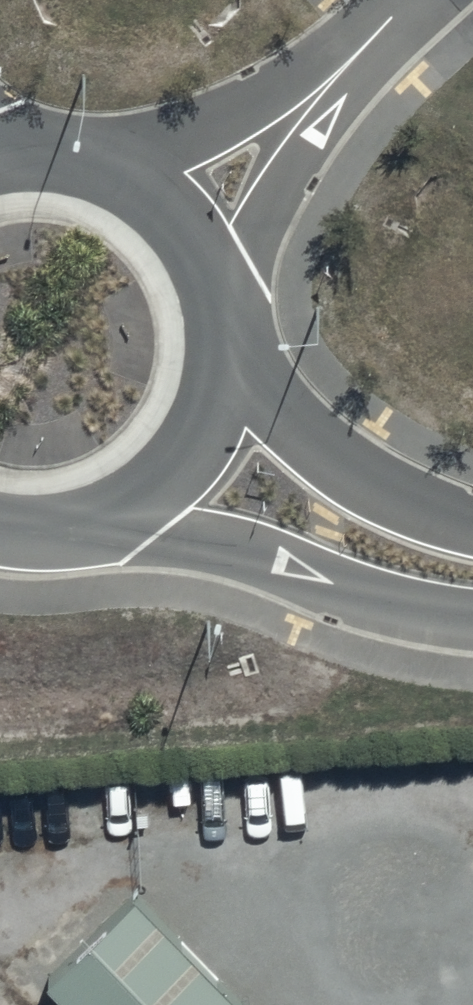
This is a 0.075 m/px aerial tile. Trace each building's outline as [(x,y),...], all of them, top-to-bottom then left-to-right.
[(134,897),(44,983),(65,1004),(239,1004),(134,897)]
